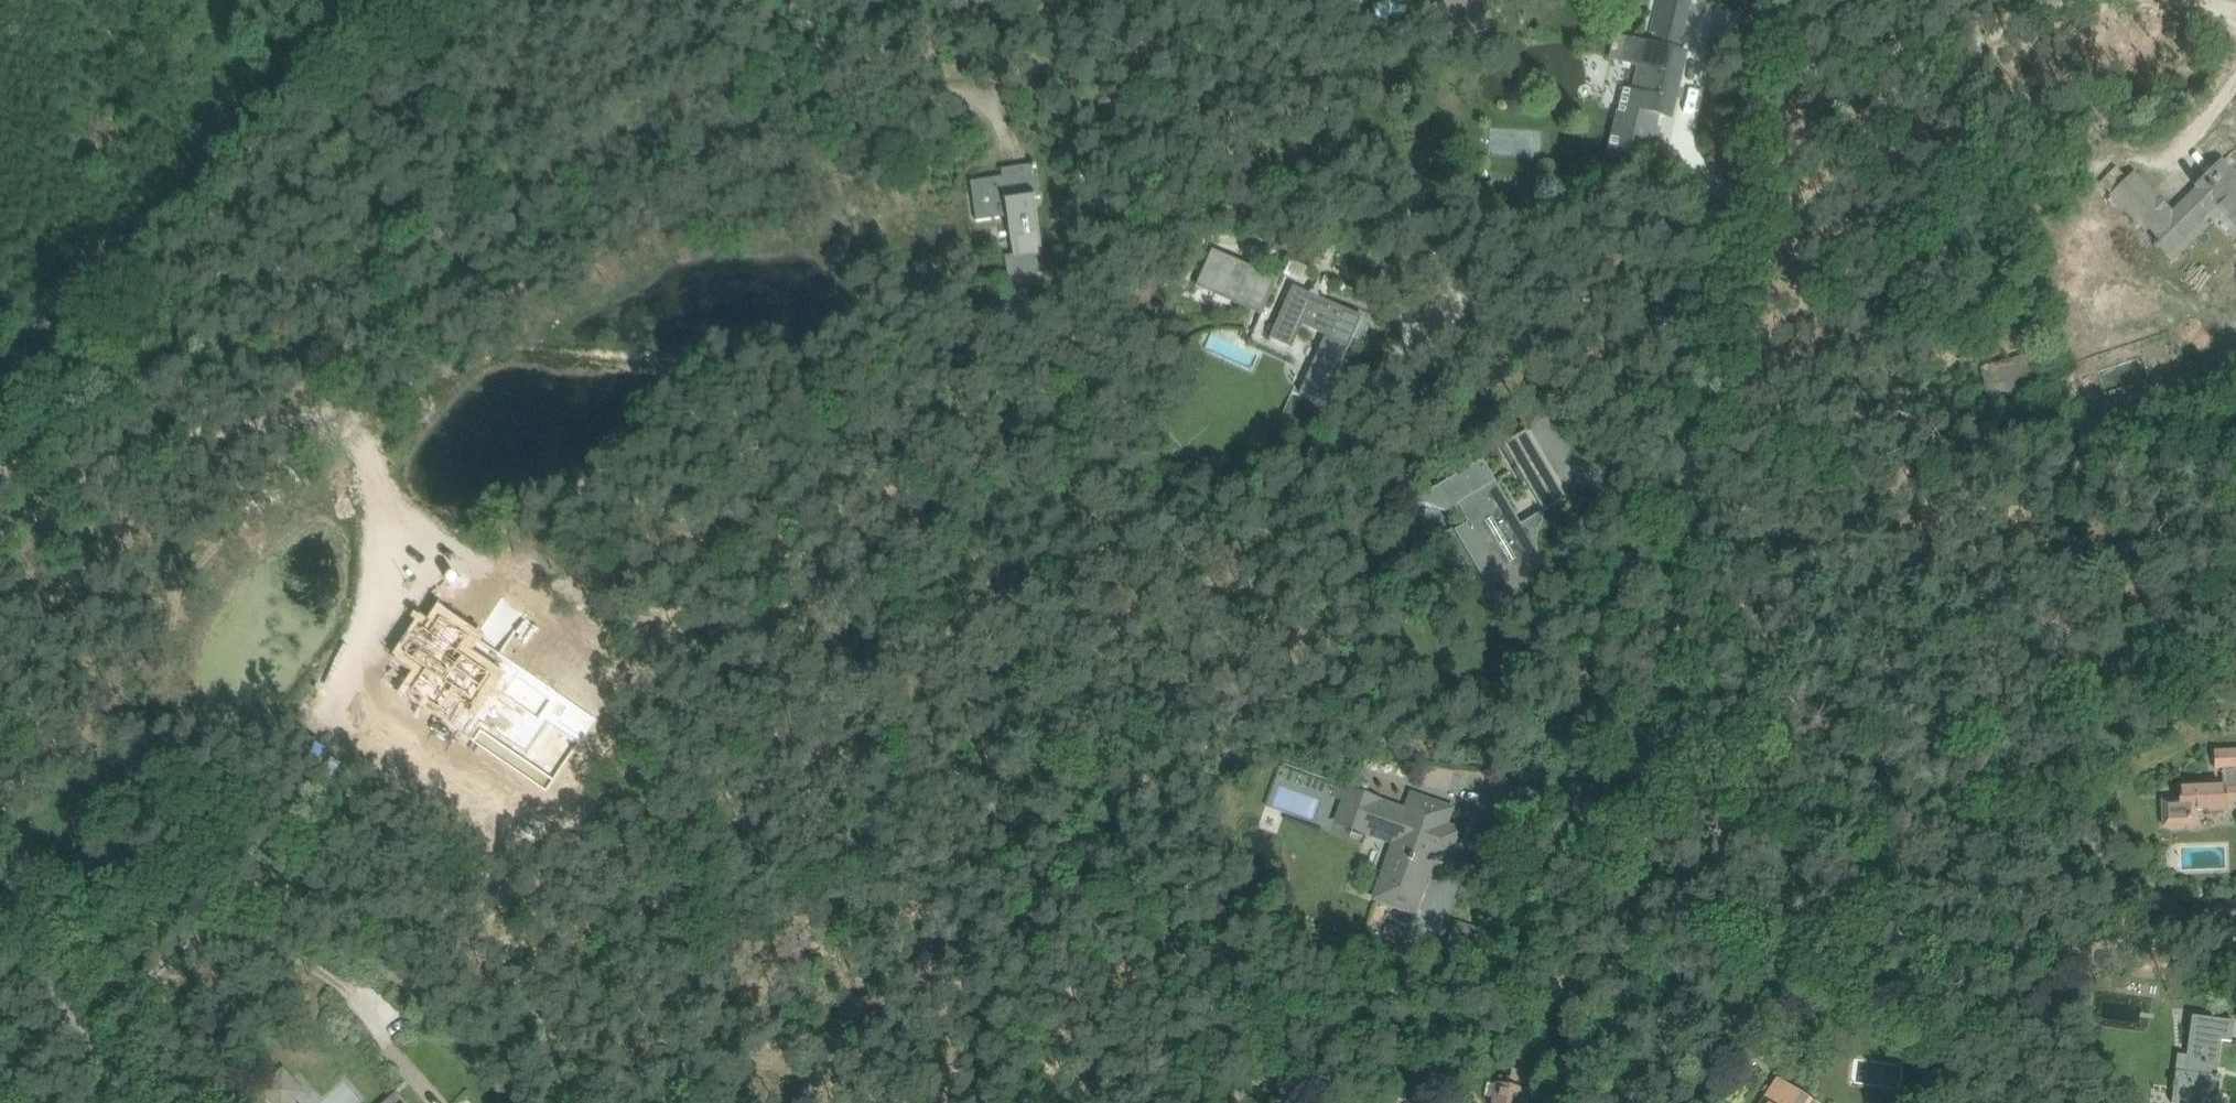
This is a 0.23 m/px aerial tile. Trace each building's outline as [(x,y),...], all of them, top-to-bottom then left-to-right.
[(1441,1),(1453,40),(1493,28),(1485,0),(1443,0),(1441,1)] [(1689,0),(1659,0),(1648,43),(1627,38),(1622,61),(1639,65),(1632,93),(1624,91),(1609,153),(1651,163),(1660,127),(1651,125),(1654,113),(1671,117),(1686,51),(1678,49),(1689,0)] [(1486,128),(1486,155),(1539,154),(1538,127),(1486,128)] [(2158,247),(2165,254),(2216,205),(2235,226),(2235,176),(2222,161),(2197,186),(2199,187),(2172,213),(2134,173),(2111,195),(2112,196),(2108,200),(2115,207),(2119,203),(2150,235),(2148,236),(2155,243),(2154,245),(2157,248),(2158,247)] [(1038,279),(1035,255),(1043,254),(1035,198),(1040,197),(1036,164),(1001,169),(1002,177),(971,181),(976,221),(1008,216),(1014,258),(1006,259),(1010,283),(1038,279)] [(1200,280),(1264,309),(1278,279),(1272,277),(1213,250),(1200,280)] [(1323,402),(1339,368),(1362,317),(1293,286),(1270,338),(1291,347),(1302,323),(1326,334),(1315,358),(1317,358),(1301,392),(1323,402)] [(1204,346),(1247,365),(1253,352),(1210,332),(1204,346)] [(1991,404),(2055,382),(2044,350),(1981,371),(1991,404)] [(1526,429),(1504,442),(1544,510),(1566,497),(1526,429)] [(1521,523),(1497,482),(1498,481),(1483,458),(1415,500),(1455,515),(1455,507),(1459,505),(1471,526),(1461,532),(1490,580),(1500,574),(1512,595),(1550,573),(1539,553),(1537,547),(1537,543),(1537,534),(1539,528),(1543,521),(1543,518),(1543,515),(1541,511),(1521,523)] [(462,629),(444,655),(464,669),(451,689),(478,708),(492,688),(510,699),(516,690),(574,730),(585,713),(616,734),(627,717),(552,668),(542,683),(497,652),(507,637),(479,618),(469,633),(462,629)] [(2163,804),(2164,826),(2192,825),(2192,820),(2194,820),(2194,816),(2196,816),(2196,809),(2225,808),(2225,803),(2235,803),(2235,751),(2215,751),(2216,769),(2222,769),(2223,786),(2180,788),(2181,799),(2163,800),(2163,804)] [(1410,793),(1404,810),(1336,784),(1331,796),(1343,800),(1334,824),(1392,846),(1373,897),(1412,912),(1434,855),(1449,861),(1458,838),(1442,832),(1451,809),(1410,793)] [(2221,1076),(2216,1075),(2221,1040),(2231,1041),(2233,1022),(2191,1016),(2187,1053),(2178,1052),(2172,1102),(2217,1102),(2221,1076)] [(258,1088),(271,1102),(293,1102),(306,1092),(284,1066),(258,1088)] [(1800,1094),(1781,1081),(1771,1096),(1768,1094),(1762,1102),(1814,1102),(1800,1094)] [(1497,1083),(1495,1092),(1521,1098),(1523,1089),(1508,1086),(1497,1083)]
